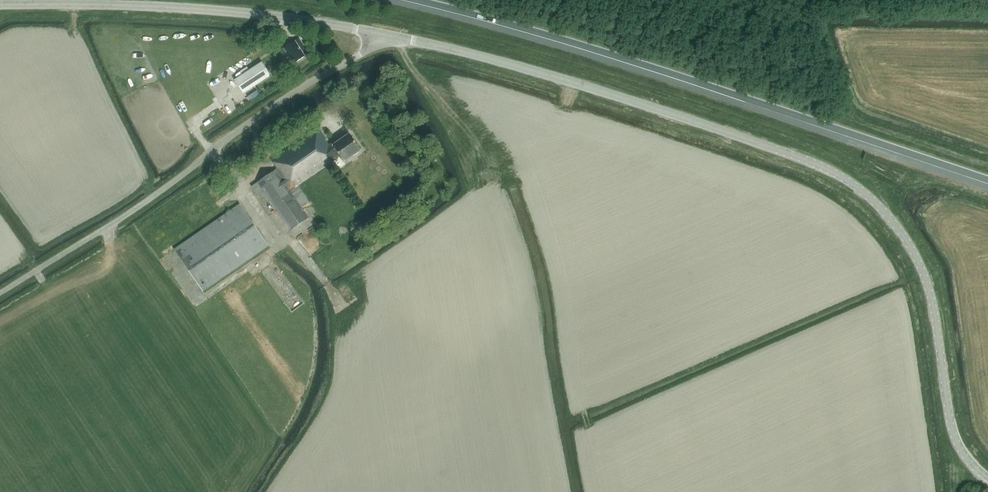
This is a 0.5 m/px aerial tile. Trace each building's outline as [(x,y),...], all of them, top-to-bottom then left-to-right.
[(301,51),(306,48),(299,38),(284,48),(294,63),(305,56),(301,51)] [(262,61),(234,79),(243,93),(271,75),(262,61)] [(344,161),(361,149),(350,134),(333,145),(332,143),(329,145),(325,139),(326,138),(319,128),(272,160),(277,168),(257,182),(258,182),(251,186),(258,196),(265,192),(291,230),(308,218),(301,207),(309,202),(297,185),(330,162),(330,161),(339,154),(344,161)] [(203,291),(269,246),(240,204),(174,249),(203,291)]
